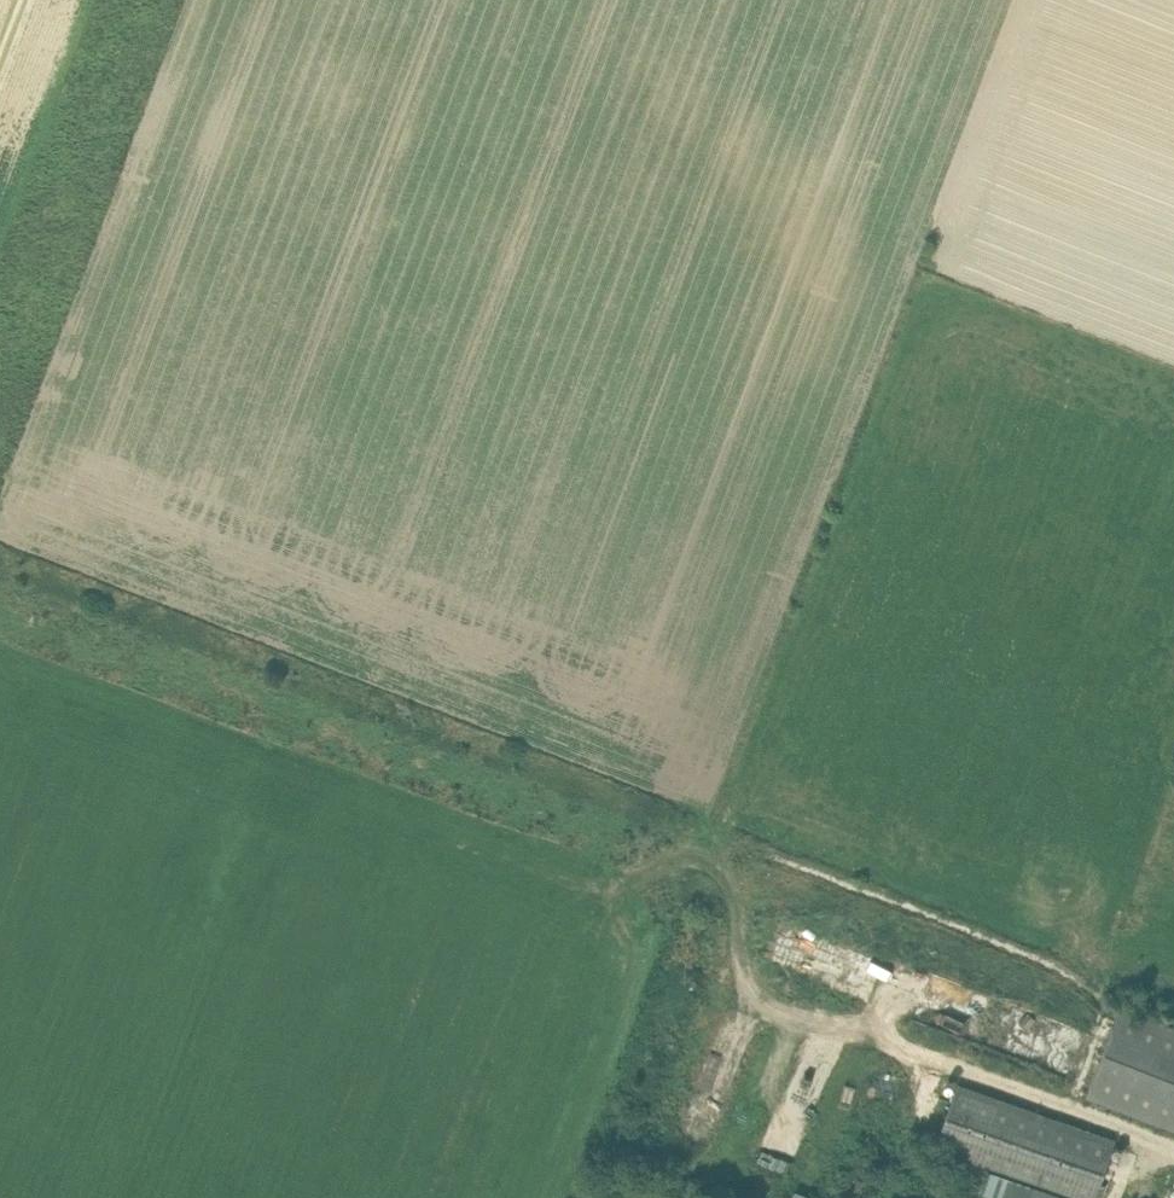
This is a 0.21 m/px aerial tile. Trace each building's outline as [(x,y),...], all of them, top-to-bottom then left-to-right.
[(1119,1006),(1084,1096),(1173,1131),(1173,1028),(1119,1006)] [(1064,1197),(1096,1197),(1116,1140),(958,1083),(933,1152),(1064,1197)] [(815,1196),(792,1186),(786,1197),(814,1197),(815,1196)]
